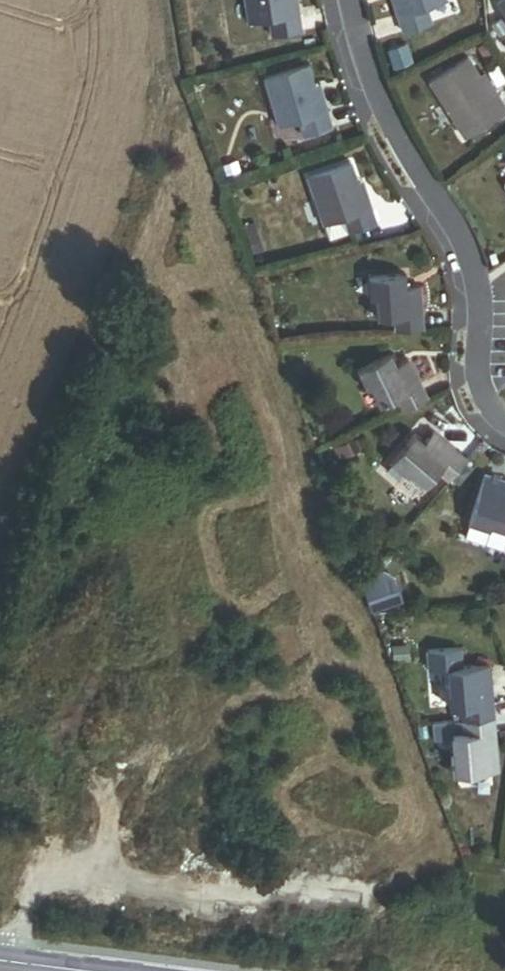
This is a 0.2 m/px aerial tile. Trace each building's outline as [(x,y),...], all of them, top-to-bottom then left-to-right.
[(251,23),(270,21),(272,36),(303,32),(301,15),(295,16),(293,0),(247,0),(251,23)] [(397,16),(402,14),(398,0),(392,0),(397,16)] [(445,0),(398,0),(402,14),(397,16),(403,33),(430,24),(425,7),(445,0)] [(504,111),(504,106),(499,95),(493,98),(479,74),(468,56),(429,79),(463,136),(504,111)] [(266,75),(279,125),(301,119),(305,134),(332,127),(328,111),(322,112),(315,86),(309,64),(266,75)] [(493,98),(499,95),(484,71),(479,74),(493,98)] [(322,112),(328,111),(321,84),(315,86),(322,112)] [(237,158),(223,163),(227,177),(242,172),(237,158)] [(307,176),(324,227),(325,226),(329,238),(347,232),(375,223),(370,207),(366,209),(357,182),(350,162),(307,176)] [(366,209),(370,207),(361,180),(357,182),(366,209)] [(263,252),(259,240),(250,243),(255,255),(263,252)] [(397,331),(423,329),(420,285),(407,286),(406,272),(367,275),(368,297),(374,296),(376,316),(396,315),(397,331)] [(403,411),(427,399),(409,361),(397,367),(391,355),(356,372),(365,390),(370,387),(380,406),(397,398),(403,411)] [(450,480),(467,459),(433,431),(425,440),(415,432),(390,462),(406,475),(410,471),(426,484),(438,470),(450,480)] [(340,462),(335,450),(327,453),(333,465),(340,462)] [(460,485),(475,469),(466,462),(452,478),(460,485)] [(483,474),(467,523),(486,529),(488,524),(504,529),(504,481),(483,474)] [(389,594),(384,579),(369,584),(374,599),(389,594)] [(486,703),(485,687),(491,686),(490,664),(443,667),(445,691),(449,690),(450,706),(461,705),(462,718),(493,716),(492,702),(486,703)] [(489,747),(488,731),(494,731),(493,716),(462,718),(463,733),(451,734),(452,750),(449,750),(451,774),(497,771),(495,747),(489,747)]
